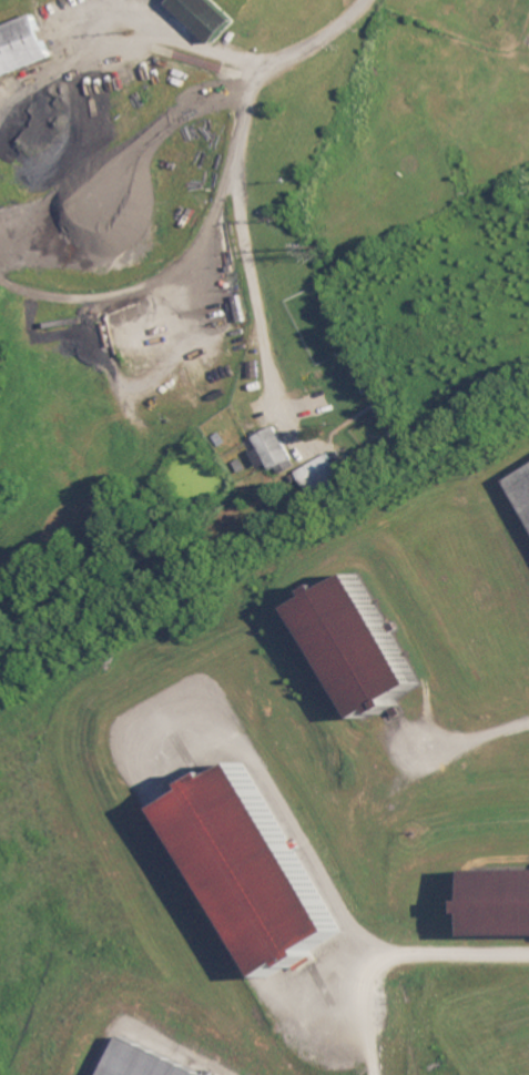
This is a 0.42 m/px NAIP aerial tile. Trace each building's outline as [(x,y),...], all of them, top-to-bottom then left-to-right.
[(217,0),(177,0),(173,4),(216,45),(239,21),(217,0)] [(53,60),(39,16),(0,29),(0,77),(53,60)] [(255,437),(277,477),(296,466),(275,426),(255,437)] [(259,468),(267,464),(260,448),(251,453),(259,468)] [(342,482),(327,454),(296,470),(311,499),(342,482)] [(506,480),(528,466),(528,519),(506,480)] [(291,607),(347,572),(413,683),(357,717),(291,607)] [(468,933),(528,933),(528,870),(468,870),(468,933)] [(118,1037),(102,1074),(207,1074),(118,1037)]
